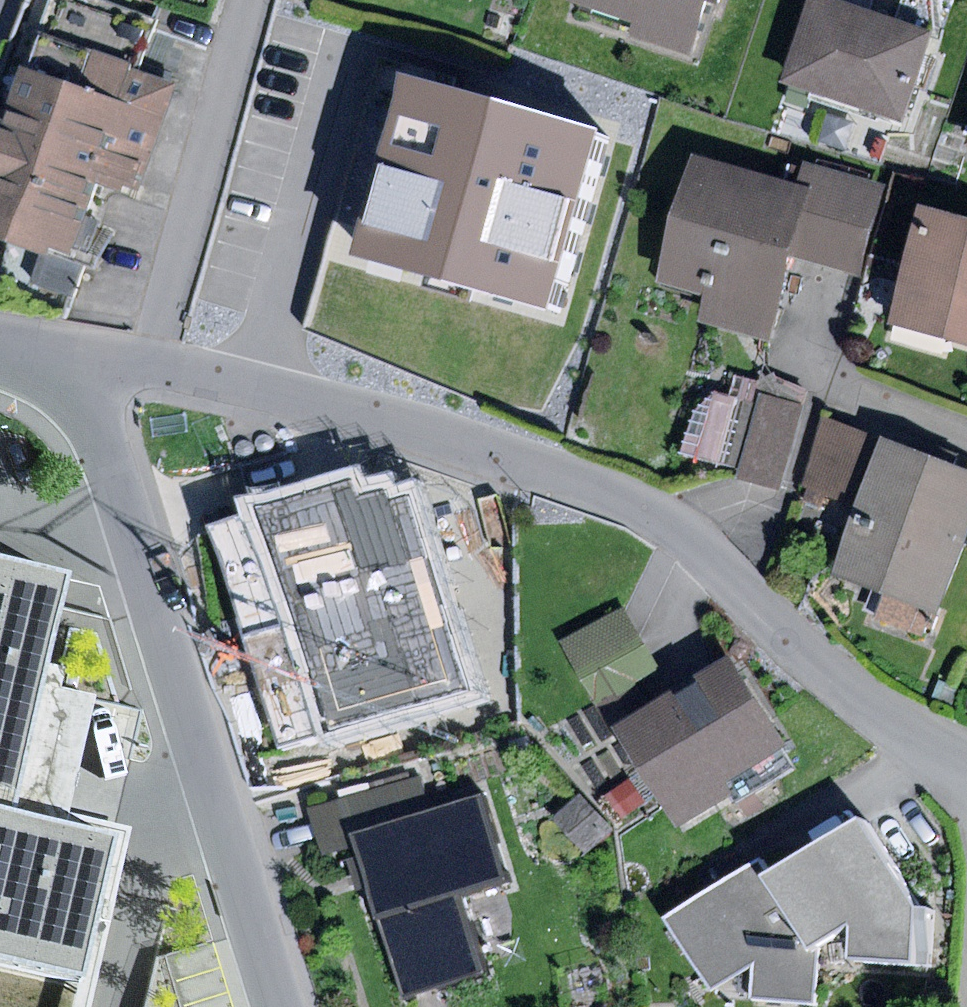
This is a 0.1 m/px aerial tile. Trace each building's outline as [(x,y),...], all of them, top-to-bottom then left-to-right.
[(142,70),(161,21),(104,0),(48,0),(36,32),(142,70)] [(633,19),(628,36),(689,55),(707,0),(573,0),(633,19)] [(839,0),(808,0),(781,82),(901,121),(931,30),(839,0)] [(36,32),(0,130),(0,241),(38,254),(27,284),(75,301),(87,267),(68,260),(95,184),(131,197),(173,81),(142,70),(36,32)] [(606,134),(411,80),(362,260),(557,313),(606,134)] [(806,187),(692,156),(657,285),(706,298),(700,318),(765,336),(787,256),(806,187)] [(812,164),(806,187),(787,256),(858,275),(883,183),(812,164)] [(921,206),(889,323),(966,344),(966,219),(921,206)] [(804,406),(761,394),(738,477),(781,489),(804,406)] [(856,508),(883,439),(821,416),(802,488),(856,508)] [(883,439),(856,508),(832,572),(938,613),(966,538),(966,472),(883,439)] [(357,477),(209,522),(279,749),(475,689),(413,489),(392,496),(388,483),(362,492),(357,477)] [(0,560),(0,959),(71,976),(103,840),(6,818),(37,681),(57,606),(65,575),(0,560)] [(624,603),(561,641),(596,700),(659,663),(624,603)] [(728,656),(614,728),(679,830),(734,796),(724,780),(783,742),(728,656)] [(37,681),(6,818),(103,840),(71,976),(64,1006),(85,1006),(127,827),(62,812),(90,693),(37,681)] [(350,833),(432,809),(421,773),(308,806),(318,842),(350,833)] [(631,781),(605,797),(620,820),(646,803),(631,781)] [(432,809),(350,833),(402,999),(482,974),(455,891),(505,876),(479,794),(432,809)] [(579,795),(553,819),(583,853),(610,829),(579,795)] [(859,813),(767,871),(814,946),(850,923),(847,959),(921,966),(926,910),(913,909),(914,900),(859,813)] [(761,861),(670,918),(713,986),(756,959),(754,997),(811,1001),(814,946),(767,871),(761,861)]
